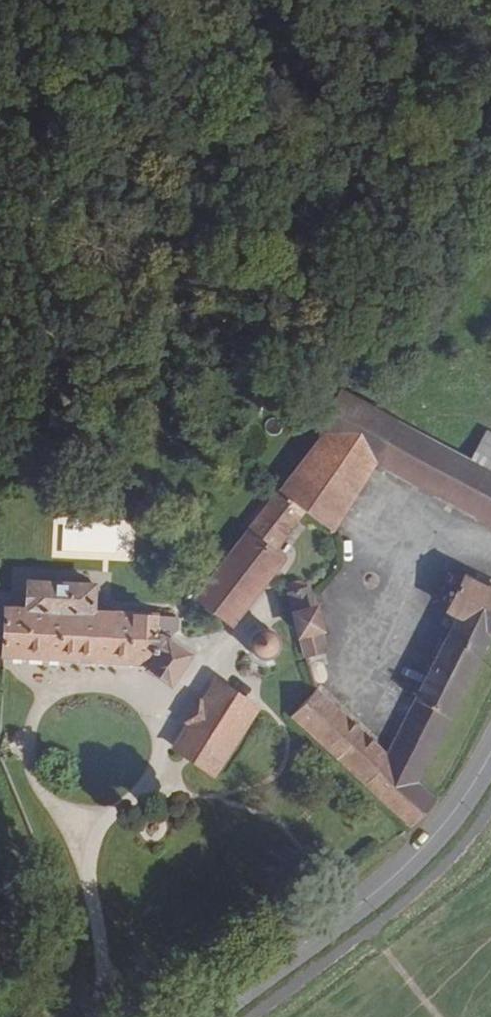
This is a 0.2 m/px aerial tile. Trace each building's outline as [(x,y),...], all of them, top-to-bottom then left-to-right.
[(369,406),(340,391),(318,433),(371,465),(409,483),(408,490),(420,497),(425,492),(468,515),(465,522),(482,531),(485,525),(490,528),(490,470),(454,450),(369,406)] [(454,450),(490,470),(490,434),(468,423),(454,450)] [(300,512),(325,531),(371,465),(318,433),(273,493),(300,512)] [(300,512),(273,493),(231,547),(263,579),(278,560),(271,551),(300,512)] [(231,547),(208,579),(243,607),(263,579),(231,547)] [(310,698),(294,718),(412,827),(436,802),(421,788),(490,640),(490,583),(464,570),(447,602),(453,606),(390,753),(318,690),(310,698)] [(172,613),(93,607),(93,580),(27,578),(24,603),(2,604),(0,619),(0,656),(145,660),(145,668),(166,679),(185,653),(168,637),(174,630),(172,613)] [(231,624),(243,607),(208,579),(194,596),(231,624)] [(315,653),(300,589),(295,589),(291,582),(281,584),(298,657),(315,653)] [(247,646),(246,652),(280,654),(281,639),(272,638),(272,636),(269,634),(268,631),(265,629),(259,628),(256,628),(253,630),(248,637),(247,640),(247,646)] [(171,747),(208,771),(252,708),(216,684),(203,701),(197,698),(181,722),(187,726),(171,747)]
